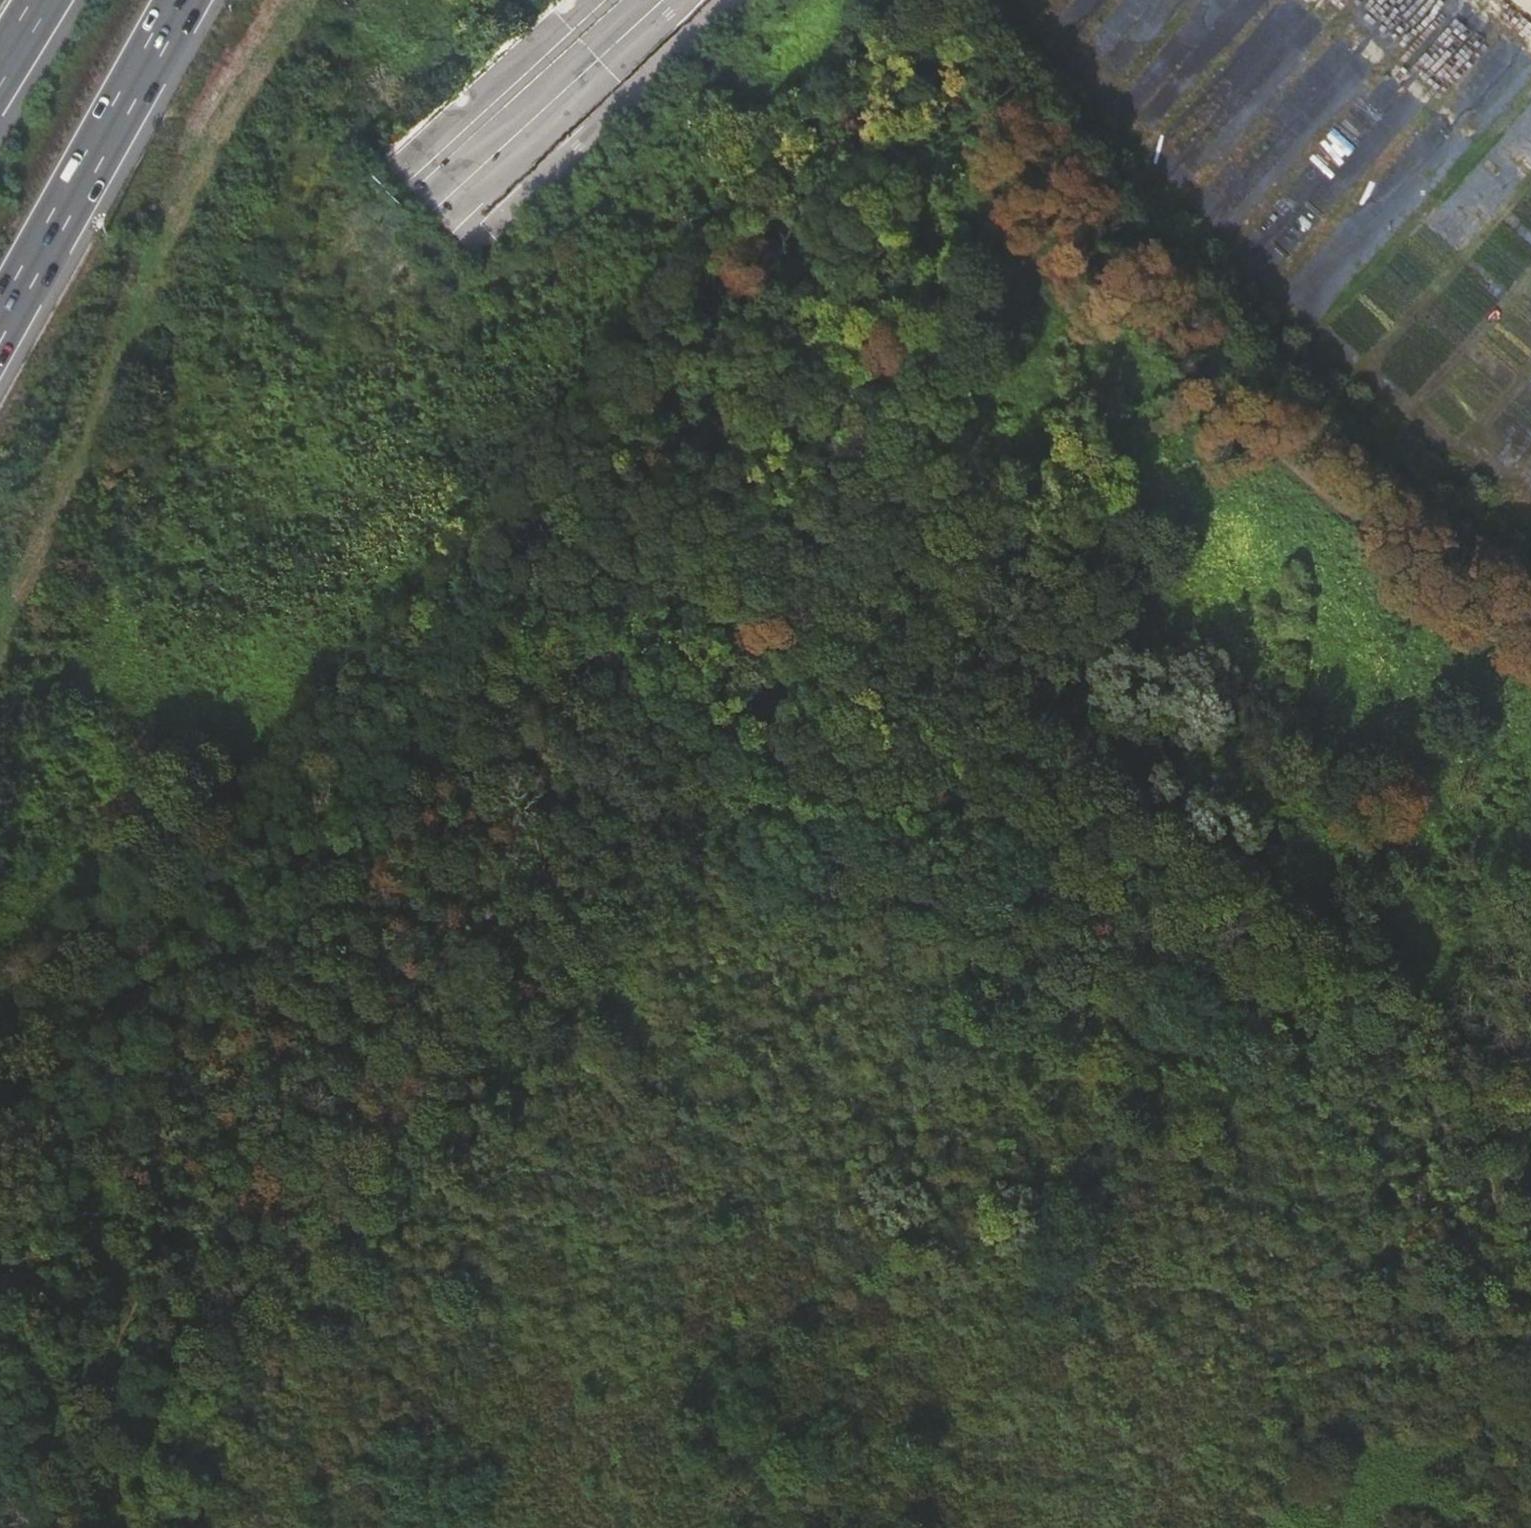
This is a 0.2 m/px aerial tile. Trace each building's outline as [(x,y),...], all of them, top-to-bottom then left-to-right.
[(1095,17),(1084,8),(1072,23),(1083,32),(1095,17)] [(1054,44),(1065,54),(1083,32),(1072,23),(1054,44)]
